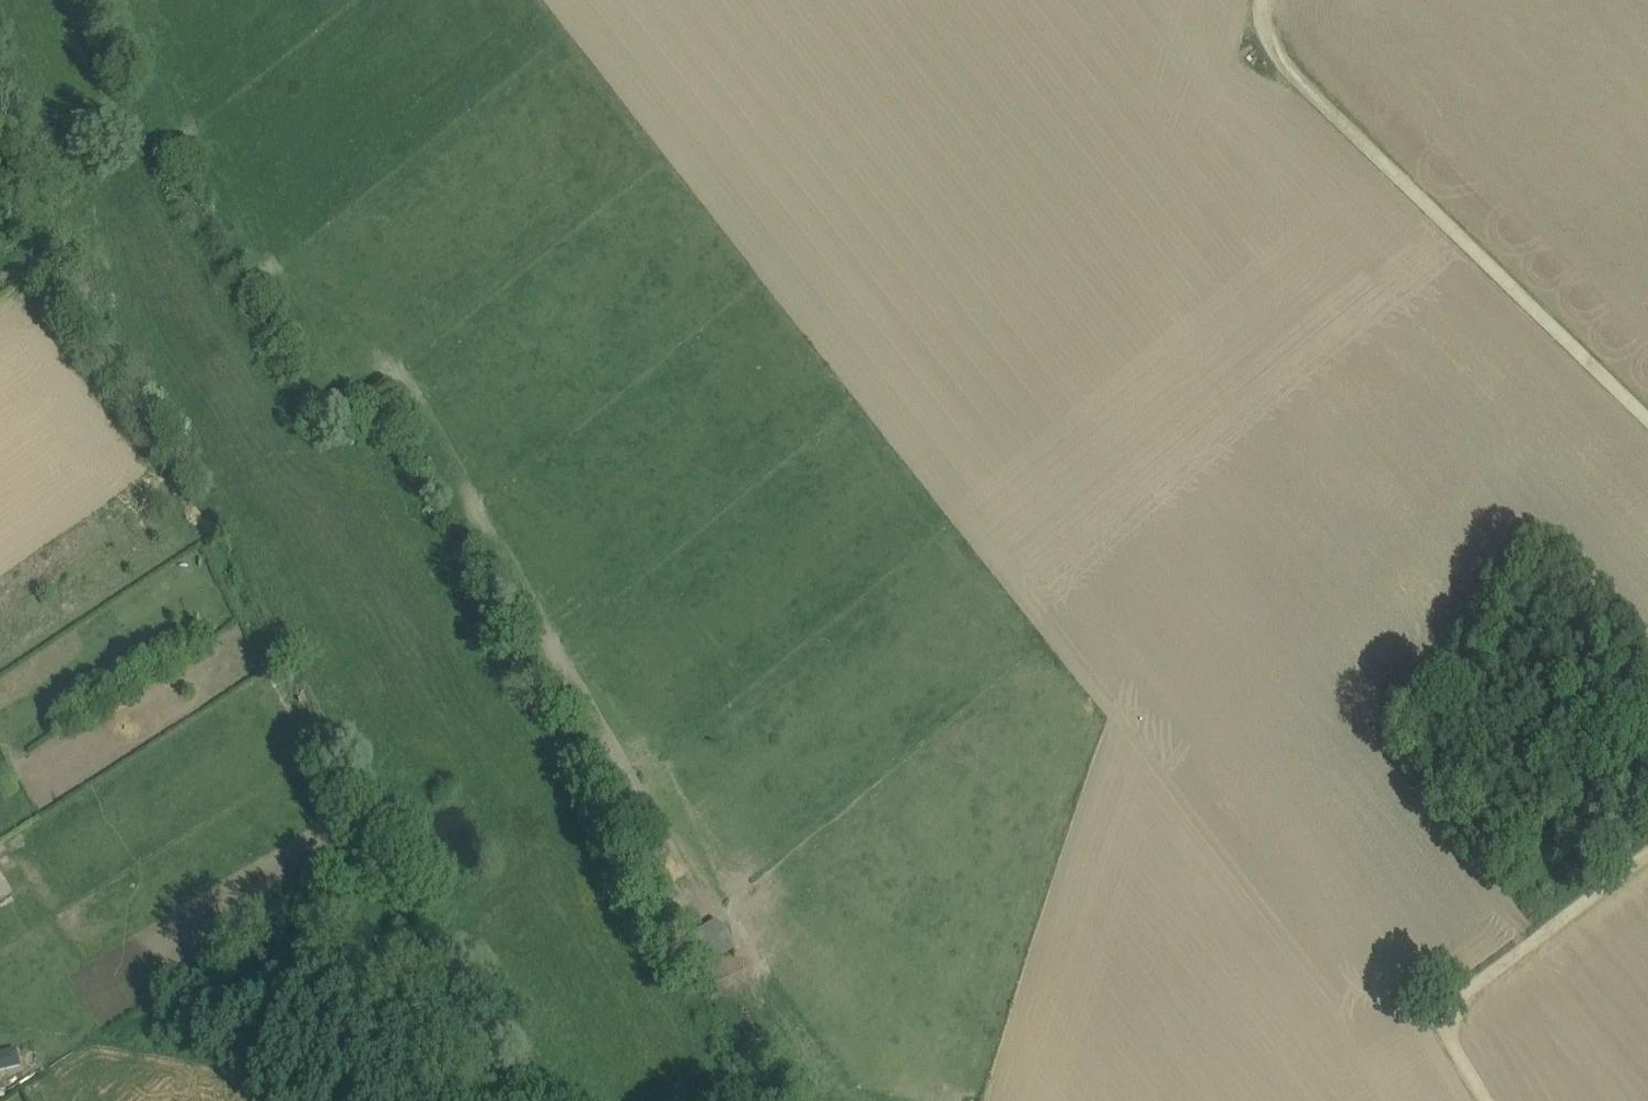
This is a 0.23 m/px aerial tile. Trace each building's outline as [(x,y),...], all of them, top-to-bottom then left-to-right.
[(19,1066),(15,1050),(0,1054),(0,1071),(19,1066)]
